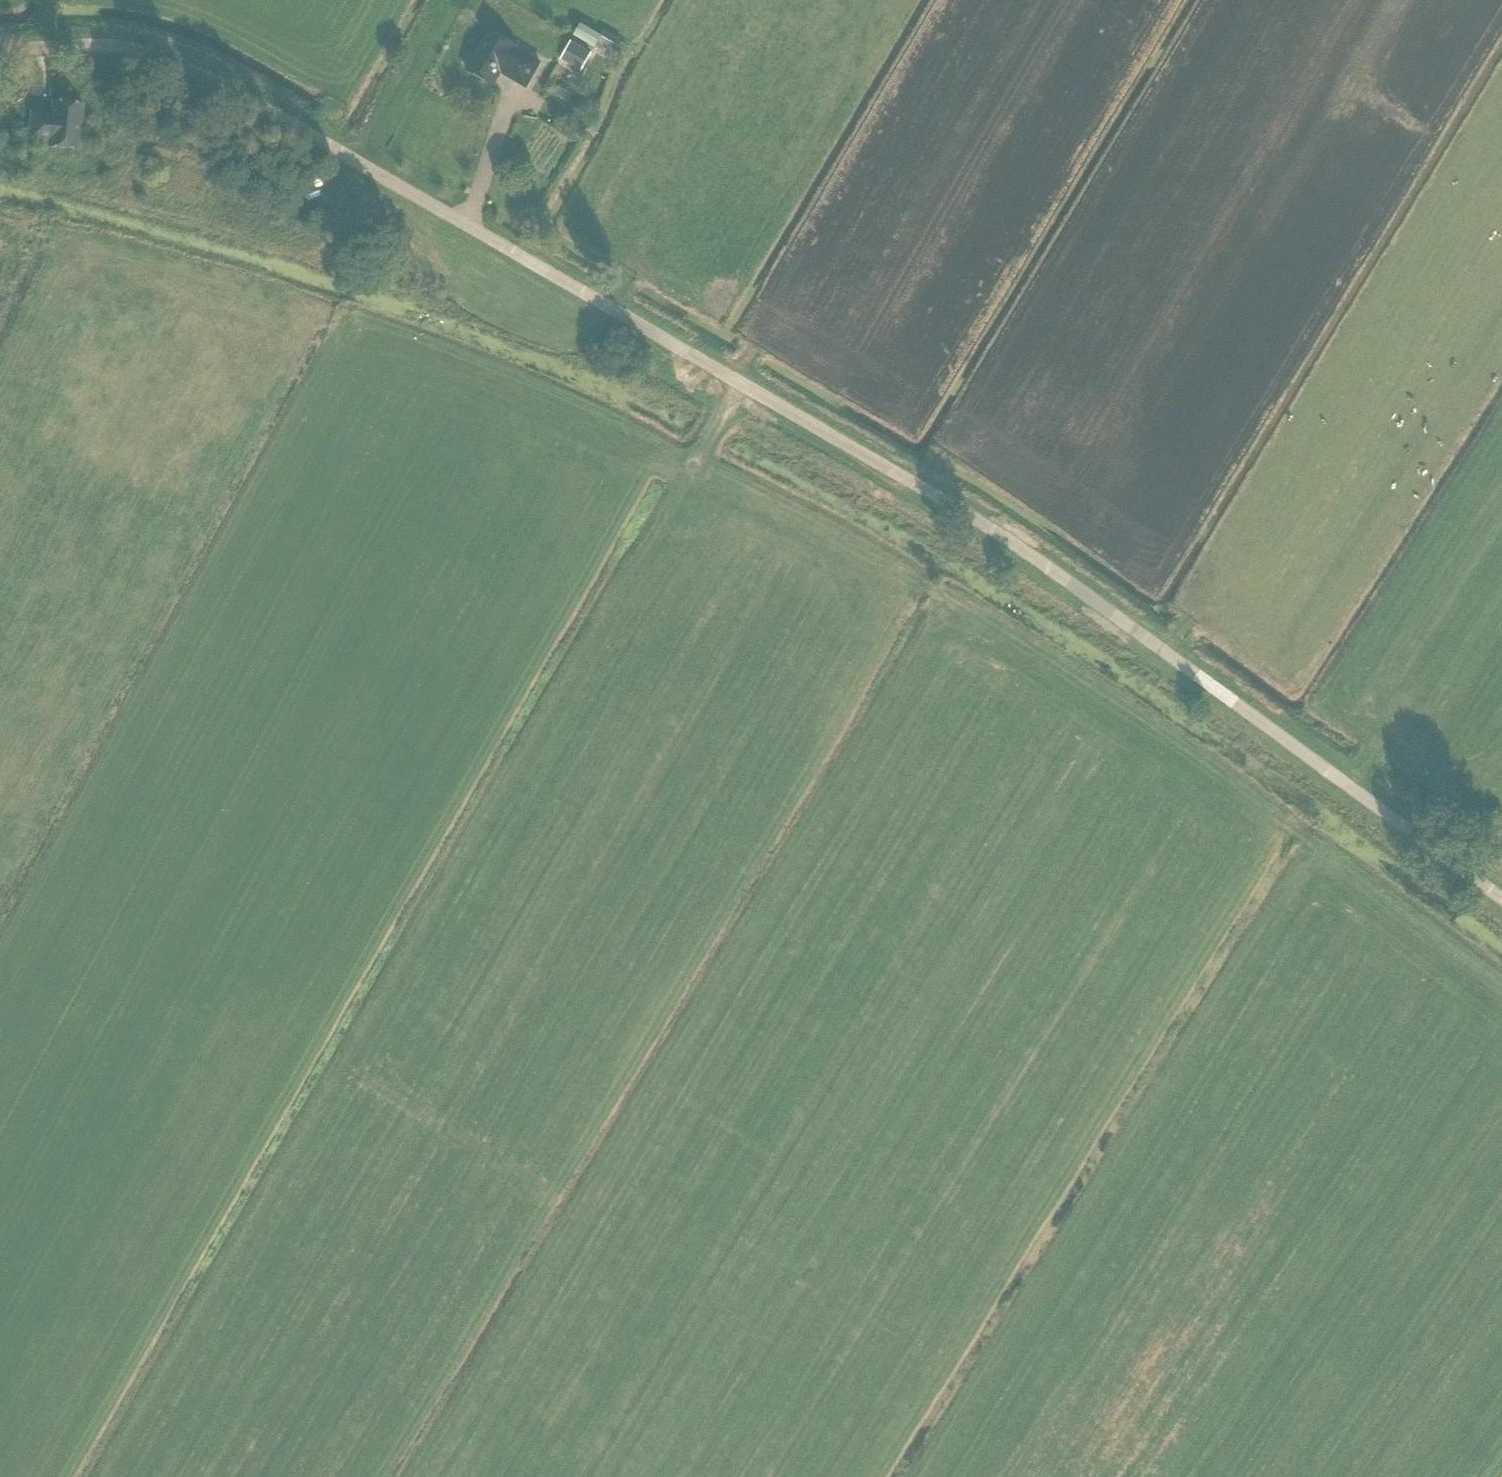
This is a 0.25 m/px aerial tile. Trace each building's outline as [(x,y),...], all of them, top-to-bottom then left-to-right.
[(602,35),(581,22),(574,35),(595,47),(602,35)] [(526,87),(540,62),(515,48),(516,45),(490,30),(467,70),(493,85),(501,72),(526,87)] [(582,71),(593,52),(571,39),(560,58),(582,71)] [(32,112),(29,138),(48,140),(48,146),(78,149),(83,104),(52,101),(51,114),(32,112)]
